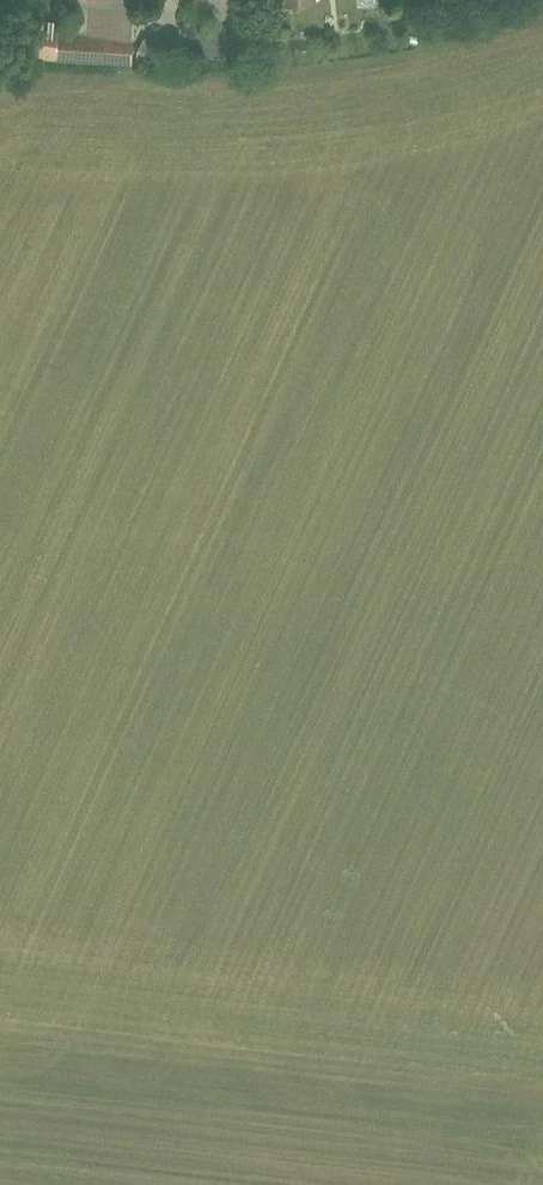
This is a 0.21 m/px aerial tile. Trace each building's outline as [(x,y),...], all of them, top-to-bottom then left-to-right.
[(140,0),(76,0),(74,8),(43,4),(37,43),(87,51),(106,51),(138,50),(140,0)]
